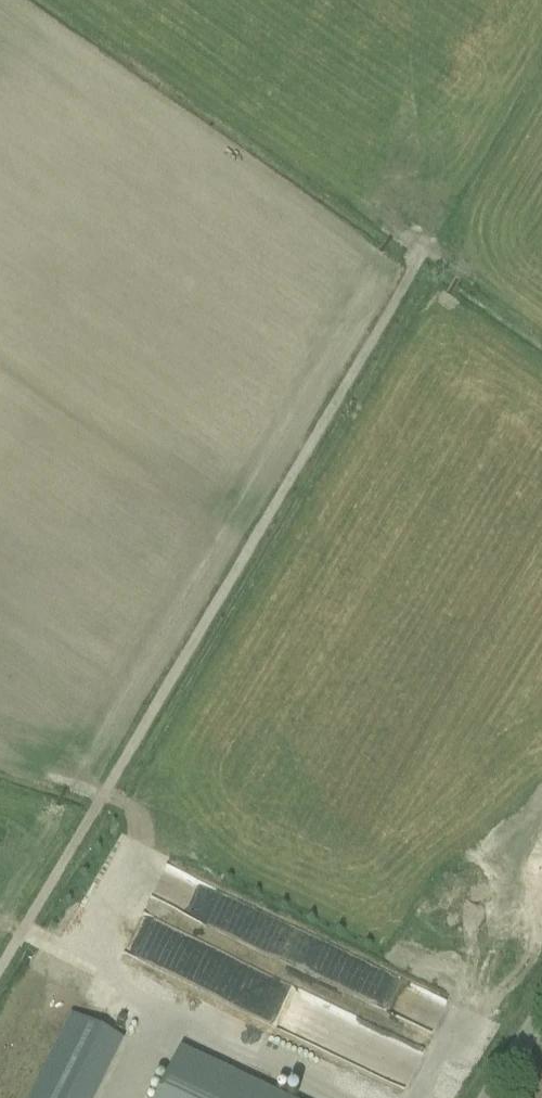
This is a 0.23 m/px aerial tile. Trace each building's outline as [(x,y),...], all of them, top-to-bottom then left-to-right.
[(223,932),(238,904),(163,866),(148,894),(223,932)] [(123,1042),(70,1015),(28,1097),(95,1097),(123,1042)] [(413,1088),(428,1048),(349,1019),(335,1059),(413,1088)] [(158,1097),(269,1097),(179,1055),(158,1097)]
